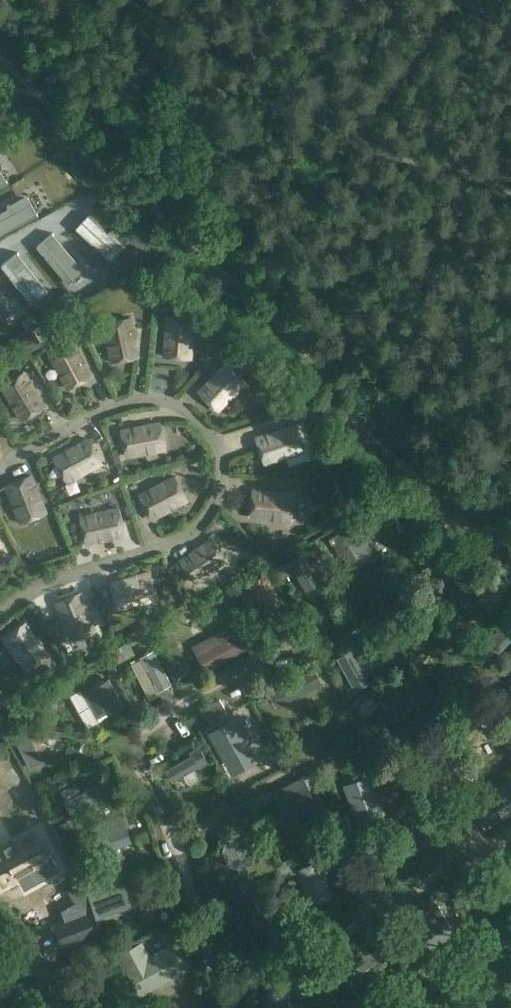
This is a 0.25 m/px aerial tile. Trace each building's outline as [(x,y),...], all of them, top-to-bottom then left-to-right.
[(0,168),(0,187),(8,182),(0,168)] [(0,212),(0,235),(38,215),(29,198),(0,212)] [(124,247),(89,215),(76,228),(111,261),(124,247)] [(85,270),(53,233),(37,247),(69,284),(85,270)] [(32,303),(48,291),(17,252),(2,265),(32,303)] [(13,313),(0,295),(0,322),(13,313)] [(23,322),(28,328),(36,322),(32,315),(23,322)] [(168,316),(165,356),(191,358),(194,318),(168,316)] [(131,317),(105,322),(113,361),(139,356),(131,317)] [(42,345),(35,332),(22,338),(29,352),(42,345)] [(73,341),(50,353),(69,388),(92,376),(73,341)] [(227,362),(199,391),(218,410),(246,381),(227,362)] [(25,372),(2,386),(23,420),(46,406),(25,372)] [(240,391),(213,421),(221,428),(248,398),(240,391)] [(161,422),(122,430),(127,456),(166,448),(161,422)] [(295,425),(257,437),(265,463),(303,450),(295,425)] [(90,439),(54,458),(67,481),(102,462),(90,439)] [(63,485),(68,498),(105,484),(100,471),(63,485)] [(31,475),(7,485),(22,522),(46,512),(31,475)] [(176,476),(140,495),(153,518),(188,499),(176,476)] [(254,490),(251,516),(291,519),(294,493),(254,490)] [(148,524),(154,536),(191,518),(185,506),(148,524)] [(120,508),(81,517),(87,543),(125,534),(120,508)] [(344,534),(330,541),(340,557),(343,555),(351,568),(370,559),(356,535),(347,540),(344,534)] [(214,538),(180,560),(195,582),(228,560),(214,538)] [(86,546),(87,559),(127,554),(126,541),(86,546)] [(255,557),(251,553),(247,557),(251,561),(255,557)] [(289,561),(277,567),(283,576),(294,570),(306,590),(322,582),(305,553),(289,562),(289,561)] [(200,598),(228,578),(221,569),(194,589),(200,598)] [(150,572),(112,582),(119,608),(157,597),(150,572)] [(252,590),(271,580),(267,573),(248,583),(252,590)] [(448,592),(463,622),(495,605),(488,592),(481,596),(478,592),(487,588),(480,575),(448,592)] [(283,602),(271,580),(252,590),(249,591),(256,603),(261,601),(267,612),(283,602)] [(81,592),(57,602),(71,639),(96,629),(81,592)] [(434,602),(399,620),(412,645),(428,637),(424,628),(442,619),(434,602)] [(249,618),(228,628),(217,634),(193,646),(206,670),(261,642),(249,618)] [(25,623),(4,638),(28,670),(49,655),(25,623)] [(501,634),(509,645),(510,644),(510,626),(501,634)] [(166,640),(160,629),(151,633),(157,644),(166,640)] [(132,652),(128,644),(121,647),(125,656),(132,652)] [(112,666),(126,659),(119,648),(104,655),(110,667),(112,666)] [(338,659),(356,692),(372,683),(364,669),(368,667),(358,648),(338,659)] [(174,688),(172,683),(173,683),(155,649),(142,656),(143,658),(132,664),(151,700),(174,688)] [(491,665),(495,671),(505,665),(501,659),(491,665)] [(277,707),(284,703),(287,709),(299,703),(295,696),(320,682),(312,668),(268,692),(277,707)] [(99,717),(107,712),(109,715),(126,706),(109,678),(84,693),(93,707),(99,717)] [(221,700),(204,708),(210,721),(227,712),(221,700)] [(497,705),(506,732),(510,730),(510,701),(497,705)] [(212,734),(229,767),(251,756),(235,723),(212,734)] [(45,762),(28,728),(14,735),(32,769),(45,762)] [(457,735),(427,750),(440,774),(470,759),(457,735)] [(173,782),(187,774),(191,780),(199,775),(196,769),(200,767),(208,763),(199,746),(189,751),(192,755),(166,770),(173,782)] [(286,764),(281,752),(271,757),(276,768),(286,764)] [(386,813),(372,774),(344,785),(358,823),(386,813)] [(502,795),(510,808),(510,776),(497,785),(502,795)] [(288,823),(319,807),(304,777),(273,793),(288,823)] [(68,801),(75,814),(105,797),(104,795),(108,793),(102,781),(82,793),(76,782),(61,791),(67,801),(68,801)] [(390,793),(395,813),(407,811),(402,791),(390,793)] [(494,800),(503,814),(510,809),(510,808),(502,795),(494,800)] [(503,814),(494,800),(476,810),(486,828),(505,817),(503,814)] [(53,822),(65,817),(60,806),(49,811),(53,822)] [(446,847),(424,808),(401,821),(424,860),(446,847)] [(124,814),(95,824),(104,852),(112,849),(122,846),(133,842),(124,814)] [(73,830),(68,820),(61,823),(65,833),(73,830)] [(0,851),(0,874),(4,882),(48,858),(34,832),(0,851)] [(57,841),(68,855),(78,847),(67,834),(57,841)] [(227,840),(223,854),(229,867),(241,870),(254,864),(258,851),(252,840),(237,835),(227,840)] [(326,874),(319,858),(295,870),(300,880),(304,903),(331,897),(326,874)] [(506,879),(500,882),(504,890),(510,887),(506,879)] [(126,883),(87,898),(96,919),(134,904),(126,883)] [(242,908),(241,903),(229,907),(231,920),(235,919),(242,908)] [(431,921),(419,928),(431,949),(457,934),(439,904),(425,912),(431,921)] [(89,911),(55,924),(63,944),(96,932),(89,911)] [(228,947),(243,945),(240,931),(226,933),(228,947)] [(98,938),(68,954),(75,966),(104,950),(98,938)] [(190,966),(176,942),(151,956),(143,941),(116,956),(124,971),(126,970),(140,994),(180,972),(190,966)] [(378,950),(343,969),(352,986),(387,966),(378,950)] [(328,978),(302,991),(310,1007),(337,994),(328,978)] [(279,996),(268,1002),(271,1007),(269,1007),(285,1007),(279,996)] [(246,1003),(249,1007),(251,1007),(260,1003),(257,997),(246,1003)]
